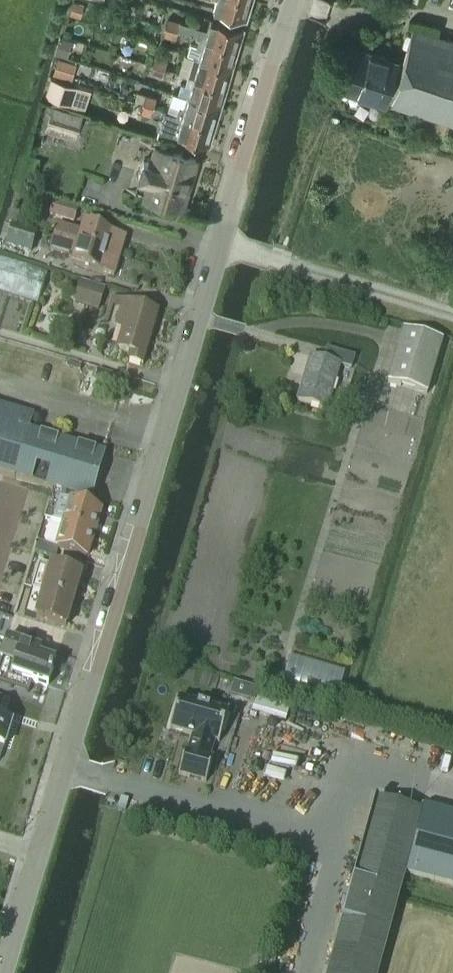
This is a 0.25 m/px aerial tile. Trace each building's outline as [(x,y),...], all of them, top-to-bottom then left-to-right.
[(75,0),(73,0),(69,12),(79,15),(83,3),(75,0)] [(252,0),(216,0),(214,9),(246,18),(252,0)] [(200,37),(238,49),(244,29),(211,19),(208,29),(181,21),(180,24),(168,20),(166,27),(177,31),(178,30),(200,36),(200,37)] [(177,31),(166,27),(163,35),(175,38),(177,31)] [(389,103),(452,122),(452,41),(412,28),(400,66),(389,103)] [(60,36),(55,53),(68,57),(73,39),(60,36)] [(238,49),(200,37),(198,43),(191,41),(187,54),(195,57),(232,68),(238,49)] [(338,88),(389,103),(400,66),(395,65),(397,57),(352,44),(338,88)] [(58,57),(53,73),(72,78),(77,62),(58,57)] [(155,66),(166,69),(169,60),(157,57),(155,66)] [(189,76),(227,87),(232,68),(195,57),(189,76)] [(166,69),(155,66),(153,72),(164,76),(166,69)] [(227,87),(189,76),(186,85),(190,86),(187,96),(221,106),(227,87)] [(51,77),(44,96),(85,109),(91,89),(51,77)] [(177,114),(215,125),(221,106),(187,96),(174,92),(170,104),(179,107),(177,114)] [(143,104),(155,108),(157,99),(145,96),(143,104)] [(44,129),(76,139),(84,114),(52,104),(44,129)] [(155,108),(143,104),(141,112),(152,115),(155,108)] [(215,125),(177,114),(165,111),(159,131),(209,145),(215,125)] [(145,178),(140,195),(153,199),(151,207),(173,214),(176,206),(182,208),(197,159),(157,146),(151,163),(144,161),(140,176),(145,178)] [(73,223),(77,210),(52,203),(48,216),(73,223)] [(30,252),(36,232),(12,225),(6,246),(30,252)] [(56,238),(122,257),(128,237),(86,225),(81,242),(70,239),(71,234),(58,230),(56,238)] [(122,257),(56,238),(52,249),(65,253),(67,247),(79,250),(74,265),(104,274),(116,277),(122,257)] [(47,274),(0,259),(0,293),(37,305),(47,274)] [(97,310),(103,289),(81,282),(74,303),(97,310)] [(105,344),(117,352),(132,357),(130,364),(143,368),(160,315),(131,306),(129,314),(121,311),(115,332),(110,330),(105,344)] [(426,390),(442,339),(405,328),(389,379),(426,390)] [(351,370),(355,357),(325,348),(322,360),(311,357),(298,400),(327,409),(340,367),(351,370)] [(0,406),(0,475),(91,501),(105,456),(28,433),(34,415),(0,406)] [(52,524),(94,536),(101,513),(59,500),(52,524)] [(94,536),(52,524),(46,544),(59,548),(58,551),(87,559),(94,536)] [(44,594),(75,604),(83,578),(53,569),(44,594)] [(75,604),(44,594),(36,620),(66,629),(75,604)] [(55,662),(38,657),(40,649),(6,639),(0,658),(0,661),(13,665),(10,677),(48,688),(55,662)] [(231,692),(230,694),(230,695),(231,695),(232,696),(235,697),(237,697),(238,698),(242,699),(243,699),(248,700),(252,702),(253,702),(254,702),(254,706),(254,707),(255,707),(255,708),(256,708),(257,708),(258,709),(259,709),(261,710),(262,710),(262,711),(264,711),(265,713),(266,713),(267,714),(268,714),(271,714),(272,714),(275,716),(278,716),(279,717),(280,718),(280,719),(283,719),(285,719),(286,718),(286,717),(286,716),(287,715),(287,714),(288,714),(288,710),(289,708),(290,706),(290,705),(290,703),(285,702),(284,702),(283,701),(280,701),(278,700),(277,699),(269,697),(268,697),(266,696),(262,695),(261,694),(259,694),(258,693),(257,693),(257,690),(256,689),(253,688),(252,688),(251,688),(251,687),(249,687),(246,686),(245,686),(245,685),(244,685),(243,685),(242,684),(241,684),(240,684),(239,684),(235,683),(234,683),(233,684),(232,689),(231,690),(231,691),(231,692)] [(196,704),(179,699),(170,729),(193,737),(188,752),(186,751),(178,775),(206,783),(213,760),(210,759),(215,744),(219,745),(229,714),(211,709),(213,704),(198,699),(196,704)] [(4,747),(11,724),(0,720),(0,746),(4,747)] [(120,797),(117,808),(125,810),(128,799),(120,797)] [(328,972),(378,972),(399,898),(404,879),(405,874),(422,812),(376,800),(328,972)] [(405,874),(452,887),(452,814),(424,806),(422,812),(405,874)]
